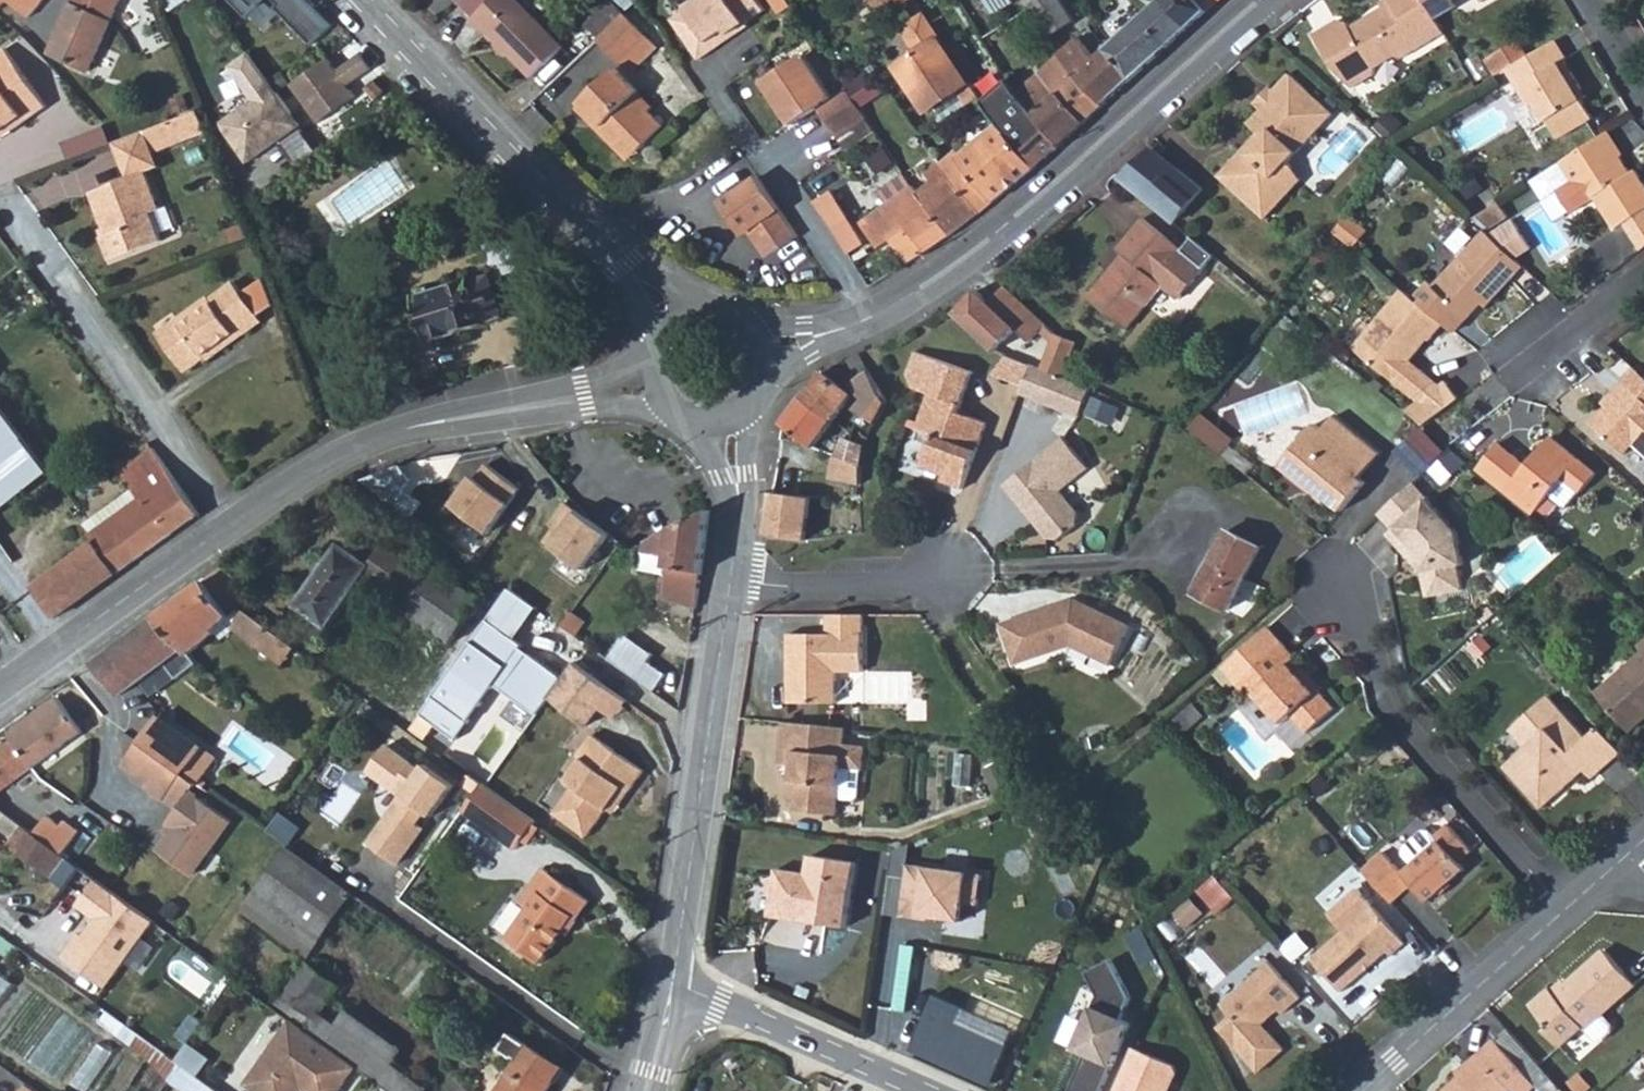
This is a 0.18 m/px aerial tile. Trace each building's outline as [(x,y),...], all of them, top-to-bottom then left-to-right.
[(122,0),(76,0),(68,18),(106,35),(122,0)] [(250,17),(267,0),(232,0),(250,17)] [(281,4),(278,7),(313,45),(334,26),(309,0),(277,0),(281,4)] [(456,7),(469,22),(492,0),(464,0),(456,7)] [(469,22),(482,35),(485,32),(498,46),(500,43),(509,52),(506,55),(531,80),(561,49),(513,0),(492,0),(469,22)] [(589,24),(601,37),(626,14),(613,0),(589,24)] [(715,47),(767,12),(759,0),(708,0),(676,21),(702,61),(717,51),(715,47)] [(796,9),(790,0),(775,0),(786,17),(796,9)] [(915,0),(875,0),(888,18),(915,0)] [(1015,0),(987,0),(996,15),(1016,2),(1015,0)] [(1057,39),(1064,35),(1079,24),(1063,0),(1031,0),(1057,39)] [(1136,79),(1191,36),(1165,0),(1157,0),(1144,12),(1146,18),(1112,49),(1136,79)] [(1191,36),(1225,0),(1165,0),(1191,36)] [(1436,20),(1424,0),(1391,0),(1390,8),(1353,31),(1349,25),(1335,22),(1312,34),(1329,63),(1355,89),(1374,78),(1376,67),(1396,55),(1404,60),(1445,35),(1436,20)] [(1436,20),(1455,9),(1450,0),(1424,0),(1436,20)] [(626,14),(601,37),(598,39),(620,63),(648,37),(626,14)] [(931,113),(973,85),(943,41),(931,15),(916,26),(913,39),(922,54),(901,68),(931,113)] [(85,83),(106,35),(68,18),(47,67),(85,83)] [(1493,53),(1505,72),(1533,54),(1521,35),(1493,53)] [(1099,61),(1081,41),(1066,55),(1086,79),(1107,105),(1136,79),(1112,49),(1099,61)] [(1562,51),(1555,41),(1533,54),(1505,72),(1525,103),(1530,101),(1543,121),(1548,118),(1559,136),(1590,117),(1573,89),(1578,85),(1562,59),(1562,51)] [(15,126),(18,131),(48,112),(11,52),(0,59),(0,136),(15,126)] [(374,69),(364,55),(339,72),(330,58),(292,84),(320,124),(357,98),(349,86),(374,69)] [(1066,94),(1086,79),(1066,55),(1048,71),(1066,94)] [(841,139),(870,119),(850,90),(836,99),(808,56),(767,83),(795,126),(821,109),(841,139)] [(640,149),(663,126),(648,111),(634,97),(638,92),(614,68),(580,102),(602,124),(597,128),(612,143),(623,133),(640,149)] [(1048,71),(1024,93),(1031,103),(1063,145),(1107,105),(1086,79),(1066,94),(1048,71)] [(1236,174),(1242,195),(1257,209),(1294,168),(1288,163),(1335,112),(1291,74),(1277,89),(1273,85),(1255,104),(1263,111),(1250,125),(1259,133),(1232,162),(1240,168),(1236,174)] [(895,109),(903,104),(888,83),(877,90),(889,108),(893,105),(895,109)] [(304,127),(276,88),(225,124),(228,132),(251,165),(304,127)] [(634,97),(648,111),(653,106),(638,92),(634,97)] [(1003,125),(1038,168),(1063,145),(1031,103),(1024,93),(996,115),(1003,125)] [(602,124),(580,102),(576,106),(597,128),(602,124)] [(207,132),(199,111),(173,121),(182,142),(207,132)] [(182,142),(173,121),(145,131),(154,153),(182,142)] [(75,156),(115,137),(109,124),(69,142),(75,156)] [(950,170),(982,214),(995,203),(1038,168),(1003,125),(964,157),(959,151),(945,162),(950,170)] [(18,131),(15,126),(0,136),(0,142),(18,131)] [(154,153),(145,131),(114,143),(128,178),(147,171),(158,166),(154,153)] [(612,143),(629,160),(640,149),(623,133),(612,143)] [(1604,133),(1531,182),(1543,201),(1557,192),(1571,214),(1595,198),(1614,226),(1623,220),(1643,207),(1643,177),(1637,166),(1629,171),(1604,133)] [(1177,225),(1207,190),(1156,149),(1124,181),(1177,225)] [(1232,162),(1220,176),(1242,195),(1236,174),(1240,168),(1232,162)] [(1294,168),(1257,209),(1270,221),(1308,182),(1294,168)] [(952,237),(982,214),(950,170),(922,194),(952,237)] [(128,178),(92,191),(109,236),(103,238),(112,261),(164,242),(153,213),(162,210),(147,171),(128,178)] [(900,237),(917,260),(952,237),(922,194),(920,195),(906,173),(883,191),(892,204),(865,224),(882,249),(900,237)] [(781,249),(804,233),(765,175),(728,199),(748,231),(755,226),(768,246),(781,249)] [(819,202),(850,253),(867,242),(835,192),(819,202)] [(1643,248),(1643,207),(1623,220),(1643,248)] [(1367,230),(1349,215),(1337,231),(1355,246),(1367,230)] [(1513,218),(1492,233),(1519,258),(1533,249),(1513,218)] [(1179,299),(1216,257),(1194,239),(1184,252),(1143,219),(1118,248),(1129,258),(1115,274),(1109,270),(1088,294),(1130,328),(1164,287),(1179,299)] [(1500,294),(1527,265),(1519,258),(1492,233),(1486,228),(1436,282),(1431,278),(1414,297),(1446,323),(1456,331),(1493,289),(1500,294)] [(472,281),(418,298),(433,342),(489,325),(488,322),(507,316),(494,276),(473,283),(472,281)] [(211,297),(179,319),(184,327),(165,340),(182,365),(195,369),(209,359),(206,355),(222,344),(224,348),(246,332),(249,335),(266,324),(261,317),(276,307),(265,279),(245,293),(237,283),(213,299),(211,297)] [(1009,287),(993,304),(998,310),(1014,293),(1009,287)] [(1433,340),(1446,323),(1414,297),(1405,290),(1403,288),(1356,347),(1416,398),(1438,381),(1424,369),(1419,369),(1410,362),(1430,337),(1433,340)] [(1020,331),(1033,344),(1044,333),(1049,327),(1050,327),(1014,293),(998,310),(993,304),(980,293),(959,315),(998,352),(1020,331)] [(160,332),(165,340),(184,327),(179,319),(160,332)] [(1049,327),(1044,333),(1055,344),(1058,335),(1049,327)] [(1055,344),(1045,370),(1067,379),(1080,344),(1058,335),(1055,344)] [(962,410),(976,371),(918,349),(910,372),(916,385),(932,391),(918,427),(936,434),(925,463),(948,472),(946,478),(966,486),(990,420),(962,410)] [(1035,366),(1009,356),(1000,382),(1026,392),(1035,366)] [(1082,416),(1093,388),(1067,379),(1045,370),(1035,366),(1026,392),(1025,394),(1082,416)] [(1627,377),(1629,379),(1635,384),(1614,408),(1598,425),(1631,456),(1643,444),(1643,445),(1643,372),(1638,367),(1627,377)] [(856,413),(878,424),(892,405),(872,371),(853,383),(865,401),(856,413)] [(825,372),(806,398),(837,422),(854,398),(825,372)] [(1608,403),(1614,408),(1635,384),(1629,379),(1608,403)] [(1444,382),(1405,413),(1422,427),(1458,399),(1444,382)] [(816,449),(837,422),(806,398),(786,424),(816,449)] [(1369,486),(1364,481),(1385,457),(1340,418),(1328,433),(1321,426),(1284,471),(1304,487),(1308,483),(1345,514),(1369,486)] [(1402,452),(1427,477),(1437,467),(1447,477),(1462,463),(1427,428),(1402,452)] [(1219,432),(1210,442),(1228,457),(1237,447),(1219,432)] [(1498,442),(1481,463),(1539,508),(1549,495),(1565,509),(1595,473),(1547,436),(1525,463),(1498,442)] [(839,457),(866,467),(869,447),(846,438),(839,457)] [(138,462),(124,472),(130,482),(142,501),(92,537),(98,545),(118,575),(202,516),(147,439),(136,448),(139,451),(133,455),(138,462)] [(1065,492),(1094,468),(1070,439),(1012,486),(1033,512),(1041,514),(1042,517),(1039,521),(1053,539),(1063,539),(1081,525),(1083,513),(1065,492)] [(454,502),(492,529),(522,485),(484,459),(454,502)] [(1481,463),(1475,470),(1532,517),(1539,508),(1481,463)] [(818,494),(774,488),(769,532),(812,537),(818,494)] [(1460,539),(1416,488),(1383,517),(1397,532),(1392,538),(1404,553),(1414,546),(1422,556),(1423,564),(1432,575),(1437,599),(1465,595),(1459,571),(1466,570),(1460,539)] [(583,562),(608,527),(565,497),(549,519),(557,524),(547,537),(583,562)] [(704,570),(713,507),(673,529),(651,544),(677,553),(674,563),(704,570)] [(364,579),(449,641),(484,597),(403,538),(411,530),(404,525),(382,555),(364,579)] [(1199,595),(1232,613),(1263,549),(1232,533),(1199,595)] [(311,594),(337,613),(364,579),(382,555),(356,535),(311,594)] [(36,588),(57,620),(118,575),(98,545),(36,588)] [(1426,577),(1430,601),(1437,599),(1432,575),(1423,564),(1422,556),(1414,546),(1404,553),(1426,577)] [(663,596),(698,605),(704,570),(674,563),(671,576),(667,575),(663,596)] [(108,651),(137,683),(183,655),(189,651),(192,655),(219,634),(215,630),(259,595),(229,564),(108,651)] [(1063,614),(1048,619),(1045,612),(1007,625),(1022,666),(1079,647),(1117,666),(1135,627),(1080,600),(1071,619),(1063,614)] [(1071,619),(1080,600),(1045,612),(1048,619),(1063,614),(1071,619)] [(283,668),(301,648),(277,632),(249,608),(231,629),(283,668)] [(867,616),(837,616),(831,616),(831,632),(791,632),(789,701),(837,701),(838,671),(865,671),(867,616)] [(1240,688),(1287,646),(1271,629),(1225,670),(1240,688)] [(631,633),(613,658),(659,691),(672,674),(654,661),(659,654),(631,633)] [(1630,730),(1643,718),(1643,635),(1633,645),(1640,652),(1595,693),(1630,730)] [(1296,719),(1311,736),(1337,713),(1321,694),(1318,697),(1310,687),(1312,685),(1295,665),(1300,661),(1287,646),(1240,688),(1254,703),(1259,699),(1285,728),(1296,719)] [(120,694),(137,683),(108,651),(92,663),(120,694)] [(582,666),(557,701),(574,714),(600,679),(582,666)] [(600,679),(574,714),(596,730),(609,713),(622,722),(635,705),(600,679)] [(1509,731),(1527,749),(1536,759),(1515,778),(1543,806),(1583,771),(1592,781),(1621,755),(1598,729),(1586,739),(1544,697),(1509,731)] [(81,731),(57,699),(10,734),(15,740),(0,751),(0,794),(81,731)] [(158,716),(139,742),(146,747),(199,784),(218,760),(158,716)] [(800,762),(798,786),(795,807),(844,811),(845,807),(846,794),(862,795),(865,792),(867,764),(871,765),(872,742),(851,741),(852,724),(789,717),(787,746),(791,746),(790,762),(800,762)] [(632,788),(642,795),(657,774),(606,737),(592,758),(597,761),(580,783),(586,787),(564,817),(595,839),(632,788)] [(434,772),(400,746),(381,771),(416,797),(381,844),(408,866),(435,830),(429,824),(438,813),(444,818),(467,786),(439,766),(434,772)] [(146,747),(129,772),(184,815),(174,828),(178,831),(172,839),(176,842),(165,858),(199,881),(238,825),(198,796),(204,788),(199,784),(146,747)] [(1515,778),(1536,759),(1527,749),(1506,768),(1515,778)] [(524,854),(546,823),(495,785),(473,814),(524,854)] [(82,868),(71,859),(34,832),(0,807),(0,825),(14,835),(8,843),(43,867),(29,885),(56,903),(82,868)] [(46,817),(34,832),(71,859),(87,837),(65,820),(60,826),(46,817)] [(1392,862),(1371,880),(1401,913),(1422,896),(1436,911),(1472,878),(1466,873),(1481,859),(1456,831),(1441,844),(1437,840),(1430,839),(1411,856),(1411,863),(1422,876),(1412,884),(1392,862)] [(332,944),(363,898),(295,851),(264,897),(332,944)] [(777,922),(847,934),(857,869),(812,861),(810,880),(779,875),(775,897),(780,898),(777,922)] [(580,918),(585,921),(597,903),(547,868),(533,887),(544,895),(513,942),(547,964),(580,918)] [(989,881),(916,869),(907,920),(924,924),(925,920),(968,927),(970,908),(986,911),(989,881)] [(96,879),(78,905),(97,918),(90,928),(94,931),(89,938),(85,935),(68,958),(113,989),(158,925),(128,903),(96,879)] [(1386,949),(1390,954),(1405,942),(1369,903),(1312,954),(1343,987),(1386,949)] [(1641,985),(1609,951),(1562,993),(1557,987),(1538,1005),(1556,1024),(1550,1030),(1563,1045),(1586,1024),(1590,1029),(1641,985)] [(1081,1048),(1096,1003),(1125,1013),(1139,975),(1096,960),(1068,1043),(1081,1048)] [(24,984),(0,964),(0,1013),(24,984)] [(1285,1013),(1301,998),(1270,964),(1225,1005),(1233,1016),(1219,1030),(1262,1074),(1287,1051),(1264,1026),(1281,1010),(1285,1013)] [(276,1004),(308,1031),(322,1015),(339,994),(307,970),(276,1004)] [(967,1014),(937,1000),(932,1013),(936,1014),(924,1041),(941,1049),(935,1062),(996,1088),(1013,1048),(962,1025),(967,1014)] [(1091,1054),(1074,1090),(1109,1090),(1140,1023),(1100,1005),(1080,1049),(1091,1054)] [(308,1031),(313,1035),(363,1070),(393,1090),(428,1090),(430,1089),(398,1065),(408,1050),(354,1014),(341,1030),(322,1015),(308,1031)] [(363,1070),(308,1031),(298,1024),(289,1038),(290,1044),(275,1065),(274,1066),(270,1064),(253,1088),(258,1090),(349,1090),(363,1070)] [(1515,1030),(1504,1041),(1542,1084),(1547,1090),(1559,1079),(1515,1030)] [(567,1068),(517,1037),(503,1057),(519,1068),(504,1090),(550,1090),(567,1068)] [(1542,1084),(1504,1041),(1501,1037),(1483,1051),(1488,1058),(1451,1090),(1534,1090),(1542,1084)] [(271,1062),(270,1064),(274,1066),(275,1065),(290,1044),(289,1038),(271,1062)] [(1139,1052),(1122,1090),(1177,1090),(1183,1077),(1180,1071),(1139,1052)] [(187,1067),(177,1082),(189,1090),(223,1090),(187,1067)]
